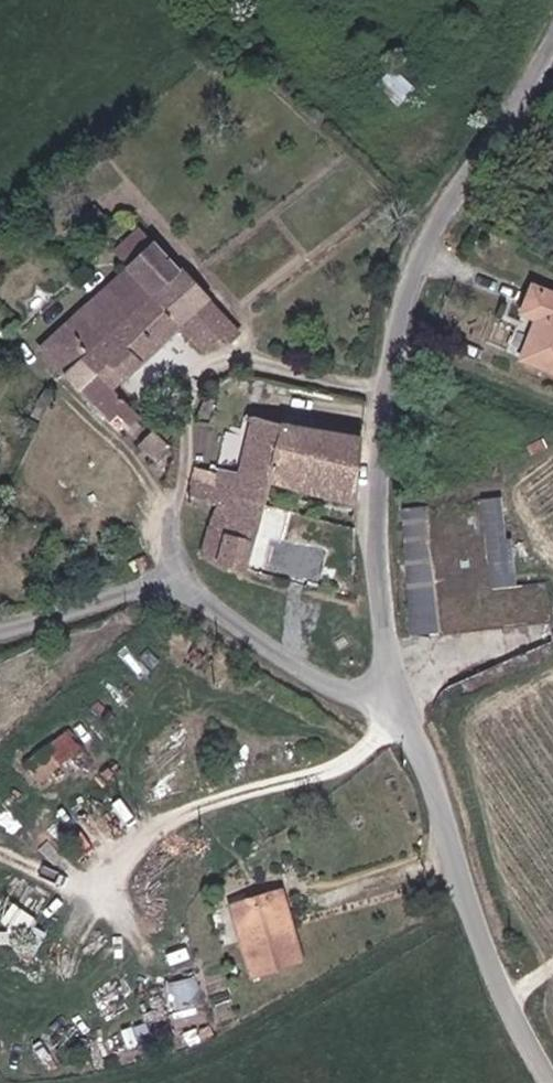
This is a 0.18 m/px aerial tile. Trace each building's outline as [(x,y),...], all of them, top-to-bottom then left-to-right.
[(63,377),(85,357),(178,270),(153,245),(38,349),(63,377)] [(239,334),(223,316),(178,270),(85,357),(114,388),(185,325),(206,348),(220,334),(229,343),(239,334)] [(530,284),(520,307),(538,314),(518,358),(552,373),(552,293),(530,284)] [(133,428),(143,419),(114,388),(85,357),(63,377),(111,425),(121,415),(133,428)] [(80,505),(124,456),(68,404),(31,477),(79,524),(90,515),(80,505)] [(275,484),(365,502),(364,435),(316,423),(315,428),(257,415),(249,449),(212,441),(211,449),(198,446),(197,452),(193,468),(213,472),(242,477),(236,502),(268,508),(275,484)] [(156,459),(171,448),(154,430),(141,442),(156,459)] [(193,468),(186,497),(205,502),(213,472),(193,468)] [(213,472),(205,502),(213,504),(234,509),(236,502),(242,477),(213,472)] [(486,499),(429,506),(445,634),(552,621),(552,582),(498,589),(486,499)] [(234,509),(229,534),(222,564),(250,571),(268,508),(236,502),(234,509)] [(207,528),(229,534),(234,509),(213,504),(207,528)] [(445,634),(429,506),(399,510),(399,512),(411,637),(441,635),(445,634)] [(332,528),(305,522),(300,547),(326,551),(332,528)] [(200,560),(222,564),(229,534),(207,528),(200,560)] [(70,724),(24,763),(40,782),(86,743),(70,724)] [(281,896),(233,910),(252,980),(301,968),(281,896)] [(200,974),(165,983),(171,1005),(206,995),(200,974)]
